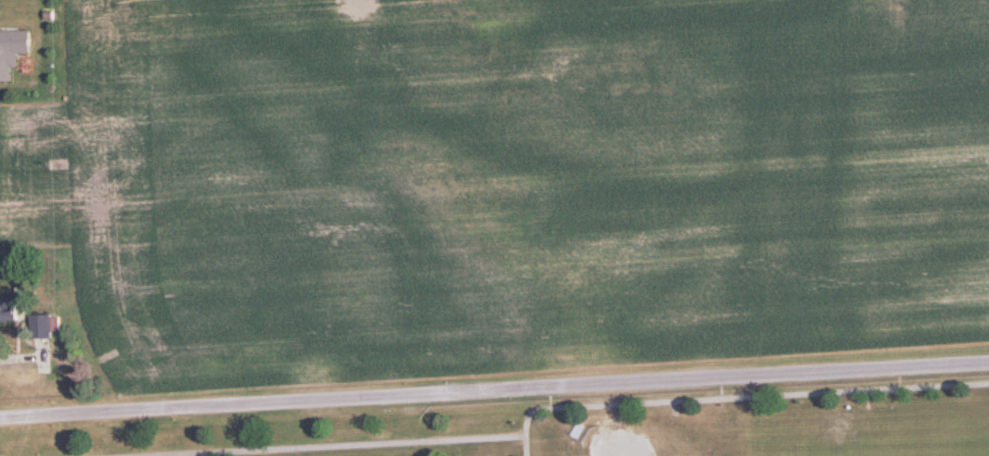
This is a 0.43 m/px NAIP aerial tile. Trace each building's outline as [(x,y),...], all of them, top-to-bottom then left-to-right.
[(17,53),(33,53),(33,29),(0,29),(0,81),(17,81),(17,53)] [(22,321),(22,297),(0,297),(0,321),(22,321)] [(55,338),(55,314),(34,314),(34,338),(55,338)]
